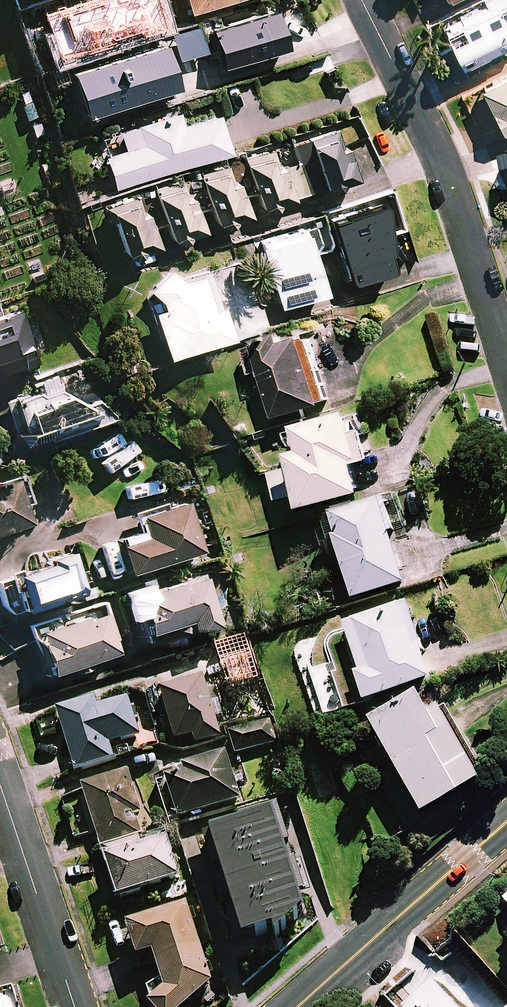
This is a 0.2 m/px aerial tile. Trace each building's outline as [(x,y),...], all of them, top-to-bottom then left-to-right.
[(58,49),(103,34),(105,40),(167,19),(160,0),(76,0),(44,11),(58,49)] [(194,23),(230,11),(229,7),(251,0),(187,0),(194,23)] [(440,22),(465,73),(506,53),(506,0),(486,0),(440,22)] [(212,28),(224,65),(288,44),(275,7),(212,28)] [(169,34),(178,59),(206,49),(197,25),(169,34)] [(75,65),(89,110),(105,105),(108,115),(175,94),(172,83),(177,82),(163,37),(75,65)] [(484,86),(506,135),(506,75),(484,86)] [(183,124),(179,111),(120,131),(126,150),(106,156),(117,188),(230,150),(217,112),(183,124)] [(279,168),(273,149),(247,157),(263,206),(264,207),(265,208),(267,209),(268,210),(270,210),(272,210),(273,210),(275,209),(276,209),(278,208),(279,206),(280,205),(280,204),(281,202),(281,200),(325,187),(326,188),(327,189),(328,189),(330,190),(331,190),(333,190),(334,190),(335,189),(337,189),(338,188),(339,187),(340,186),(340,184),(341,183),(341,182),(356,177),(340,126),(292,141),(299,162),(279,168)] [(233,164),(202,174),(217,221),(218,222),(220,223),(221,223),(223,224),(224,224),(226,224),(227,224),(229,223),(230,223),(232,222),(233,221),(234,219),(235,218),(236,217),(236,215),(248,211),(233,164)] [(187,181),(157,191),(172,237),(173,238),(175,239),(176,239),(177,240),(179,240),(180,240),(181,239),(183,239),(184,238),(185,238),(186,237),(187,236),(188,234),(189,233),(189,232),(203,227),(187,181)] [(140,197),(111,206),(125,251),(126,252),(128,252),(129,253),(131,253),(132,254),(134,254),(135,253),(137,253),(138,252),(139,251),(140,250),(141,249),(142,248),(143,246),(143,245),(157,241),(148,212),(145,213),(140,197)] [(394,268),(375,207),(334,220),(353,281),(394,268)] [(327,290),(305,227),(260,242),(281,306),(327,290)] [(247,260),(210,273),(209,269),(181,278),(170,267),(150,288),(169,305),(155,311),(170,355),(235,334),(236,338),(269,327),(251,270),(247,260)] [(22,307),(0,314),(0,371),(38,361),(22,307)] [(323,403),(303,335),(246,352),(253,374),(265,371),(278,417),(323,403)] [(119,413),(91,394),(82,396),(69,389),(63,371),(40,379),(43,389),(7,400),(21,443),(80,425),(119,413)] [(292,451),(295,463),(268,470),(276,499),(303,492),(306,505),(365,489),(358,461),(372,457),(364,428),(356,430),(351,411),(298,425),(304,448),(292,451)] [(13,477),(0,481),(0,530),(27,521),(13,477)] [(407,583),(382,498),(323,516),(329,537),(337,535),(356,598),(407,583)] [(199,551),(184,501),(136,515),(141,530),(115,538),(126,573),(199,551)] [(11,573),(23,611),(80,593),(82,600),(95,596),(92,586),(80,590),(68,550),(39,559),(41,563),(11,573)] [(145,633),(167,626),(190,635),(218,626),(201,573),(133,595),(145,633)] [(433,677),(410,602),(346,622),(361,668),(356,670),(365,698),(433,677)] [(49,672),(73,665),(75,671),(91,666),(89,660),(117,652),(103,604),(35,624),(31,625),(34,638),(38,637),(49,672)] [(260,676),(246,634),(216,645),(229,686),(260,676)] [(222,736),(203,674),(160,687),(176,740),(193,735),(196,744),(222,736)] [(431,711),(419,689),(371,716),(424,809),(483,776),(442,704),(431,711)] [(110,743),(134,736),(138,747),(155,741),(151,728),(139,732),(128,696),(97,705),(95,697),(57,708),(76,769),(114,758),(110,743)] [(270,743),(263,720),(228,731),(235,754),(270,743)] [(241,799),(226,752),(164,771),(178,818),(241,799)] [(102,846),(149,832),(142,812),(128,772),(82,787),(102,846)] [(205,832),(239,942),(293,925),(305,915),(298,895),(304,893),(276,803),(234,816),(236,822),(205,832)] [(149,832),(102,846),(119,898),(179,878),(166,838),(152,843),(149,832)] [(187,904),(127,926),(142,968),(157,963),(162,978),(148,988),(152,1001),(149,1003),(153,1006),(186,1006),(211,986),(187,904)] [(436,971),(400,1005),(401,1006),(471,1006),(436,971)] [(11,988),(0,991),(0,1006),(17,1006),(11,988)]
